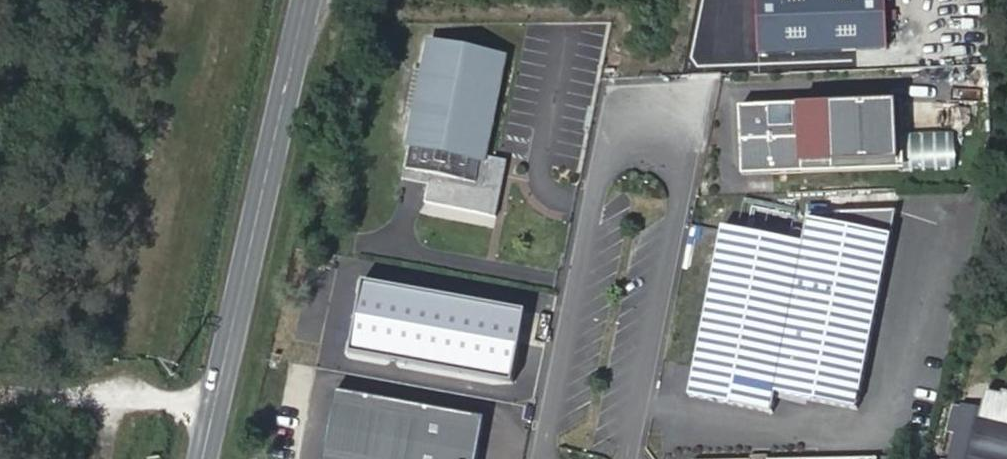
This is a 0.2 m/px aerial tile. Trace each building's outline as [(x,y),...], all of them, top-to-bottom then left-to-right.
[(485,154),(504,53),(429,39),(404,170),(431,175),(426,202),(491,214),(497,181),(488,180),(492,155),(485,154)] [(836,173),(835,104),(742,106),(744,175),(836,173)] [(420,205),(417,226),(480,235),(483,214),(420,205)] [(804,247),(724,231),(690,399),(772,416),(775,397),(858,414),(894,239),(809,222),(804,247)] [(486,417),(337,389),(323,458),(478,458),(486,417)] [(963,406),(950,458),(1006,458),(1006,395),(1005,399),(989,394),(985,411),(963,406)]
